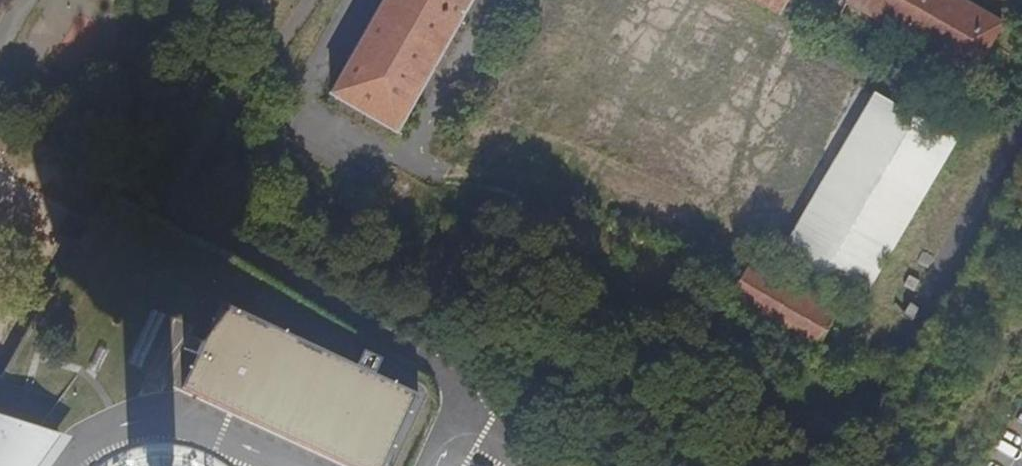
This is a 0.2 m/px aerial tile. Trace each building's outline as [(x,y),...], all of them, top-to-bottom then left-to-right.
[(330,91),(397,128),(469,0),(381,0),(330,91)] [(972,0),(850,0),(974,70),(1003,17),(972,0)] [(953,138),(873,92),(783,247),(863,294),(953,138)] [(838,304),(754,254),(728,301),(810,349),(838,304)] [(229,297),(190,380),(370,465),(386,465),(423,390),(229,297)] [(774,349),(719,316),(714,325),(769,358),(774,349)] [(128,357),(140,365),(165,327),(153,319),(128,357)] [(75,429),(0,406),(0,465),(48,465),(75,429)]
